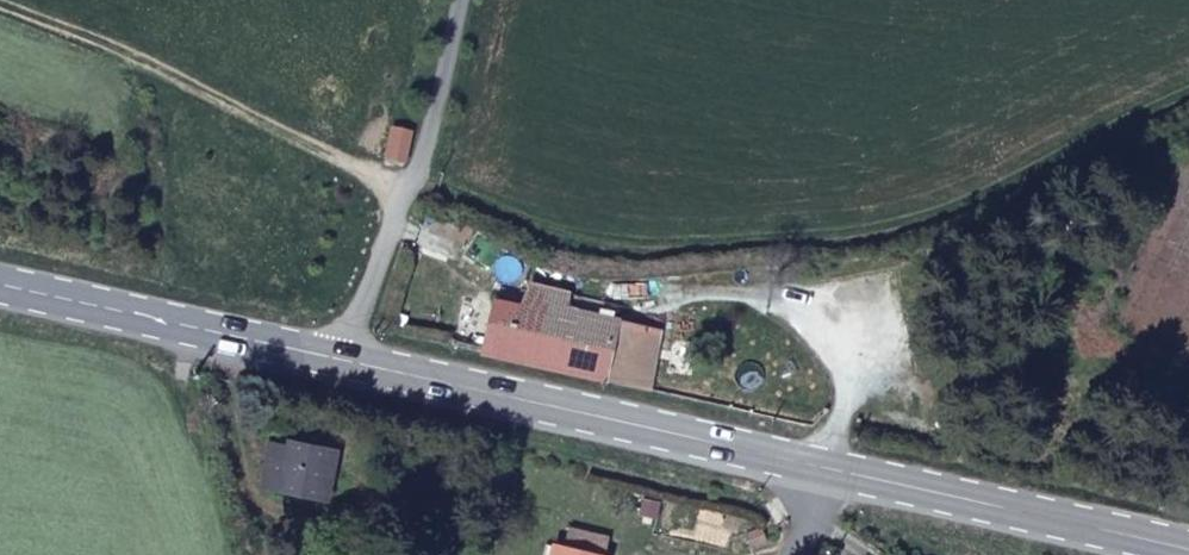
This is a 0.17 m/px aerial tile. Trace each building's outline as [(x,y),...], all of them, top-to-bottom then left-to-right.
[(494,305),(485,355),(650,392),(663,334),(562,312),(569,297),(531,287),(527,313),(494,305)] [(286,457),(272,454),(265,491),(323,503),(333,463),(326,460),(330,441),(314,436),(310,449),(289,444),(286,457)] [(593,544),(555,536),(551,554),(591,554),(593,544)]
